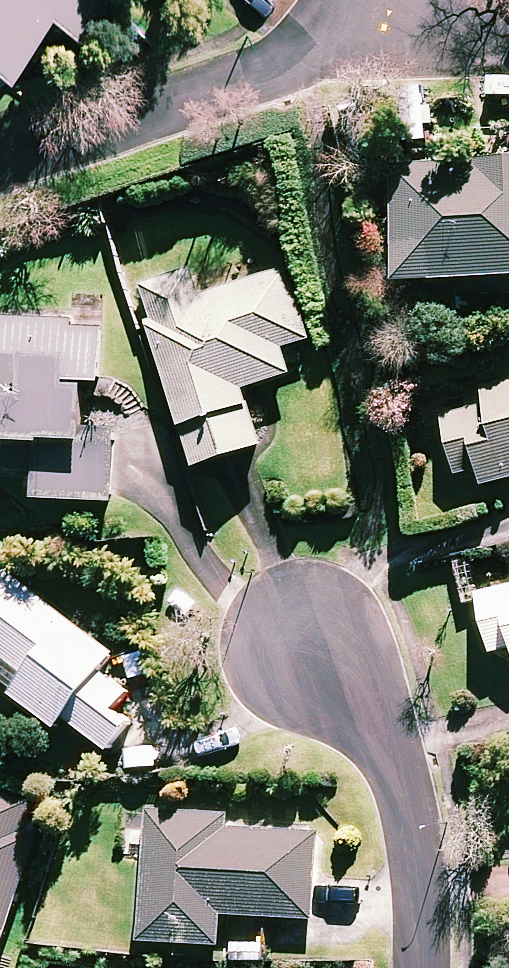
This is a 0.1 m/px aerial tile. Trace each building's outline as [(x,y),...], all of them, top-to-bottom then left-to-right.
[(79,30),(102,0),(0,0),(0,59),(3,59),(3,58),(44,4),(79,30)] [(397,167),(404,284),(508,278),(508,161),(397,167)] [(238,286),(230,261),(141,289),(197,468),(265,447),(247,389),(293,375),(284,348),(313,339),(290,269),(238,286)] [(106,320),(0,319),(0,410),(6,410),(5,479),(39,480),(39,500),(117,501),(118,451),(89,450),(90,383),(105,383),(106,320)] [(484,387),(488,405),(446,415),(461,475),(483,469),(487,485),(508,480),(508,381),(484,387)] [(0,572),(0,653),(30,674),(14,696),(59,728),(66,718),(111,751),(132,723),(115,711),(129,692),(102,672),(114,655),(0,572)] [(481,593),(496,652),(508,649),(508,586),(481,593)] [(37,835),(27,832),(36,801),(0,790),(0,960),(37,835)] [(229,817),(152,813),(146,941),(223,945),(224,915),(316,919),(320,834),(229,830),(229,817)] [(230,937),(231,967),(267,967),(266,936),(230,937)]
